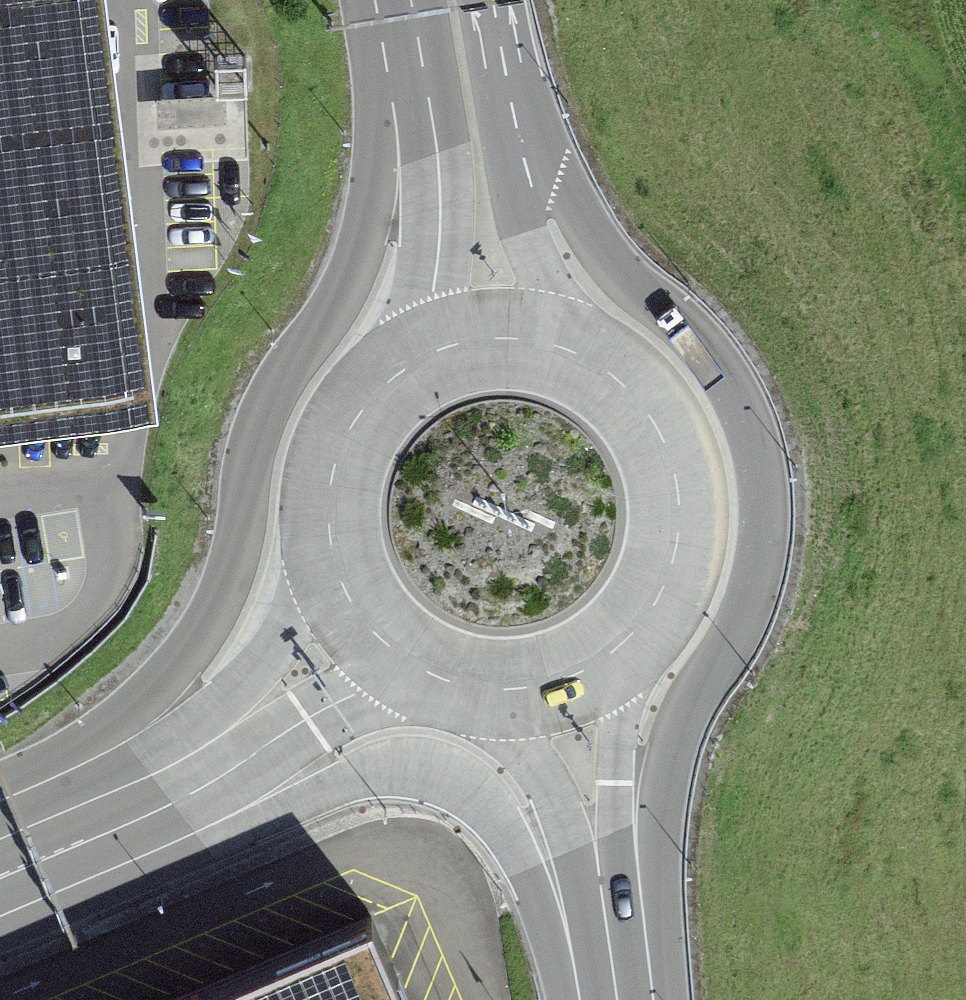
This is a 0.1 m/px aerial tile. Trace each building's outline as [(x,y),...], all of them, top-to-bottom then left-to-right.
[(159,409),(110,0),(0,0),(0,428),(159,409)] [(158,999),(415,999),(375,909),(158,999)]
